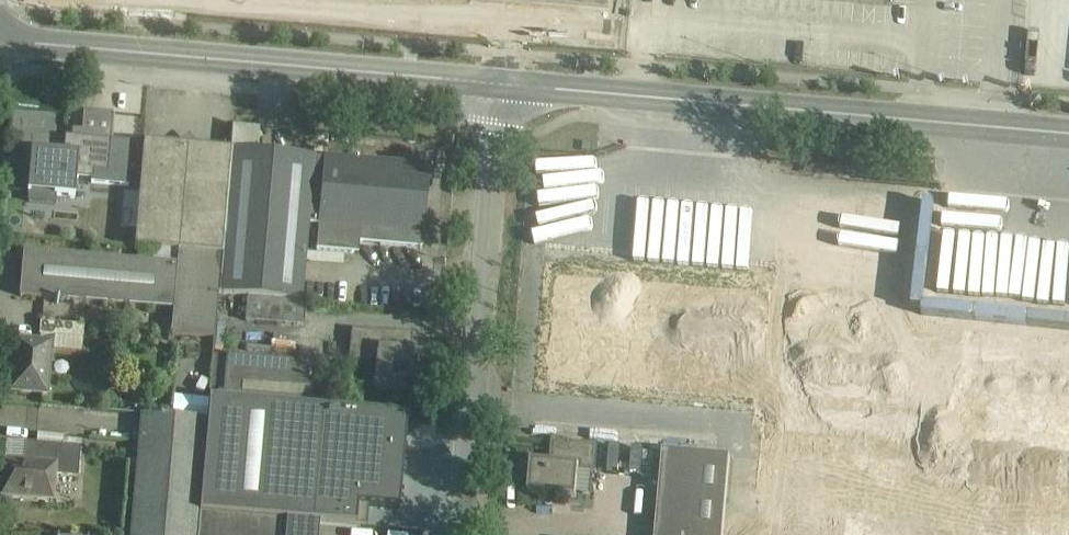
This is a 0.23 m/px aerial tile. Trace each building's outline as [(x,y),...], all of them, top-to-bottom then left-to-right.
[(664,8),(664,0),(636,0),(636,7),(664,8)] [(63,148),(64,108),(12,106),(11,140),(44,141),(44,147),(63,148)] [(55,195),(74,198),(76,179),(93,180),(94,172),(107,174),(108,162),(110,140),(112,115),(82,112),(81,130),(72,129),(71,137),(65,136),(64,154),(32,151),(28,192),(27,202),(54,205),(55,195)] [(136,230),(134,248),(178,252),(222,256),(231,150),(197,147),(193,142),(183,142),(178,146),(143,143),(139,195),(127,194),(123,197),(121,225),(124,229),(136,230)] [(231,150),(222,256),(218,295),(302,303),(308,226),(319,227),(317,252),(352,255),(359,248),(360,244),(421,249),(429,167),(319,158),(319,159),(314,159),(314,157),(231,150)] [(745,275),(750,190),(620,183),(617,229),(550,225),(544,334),(599,337),(600,308),(629,310),(631,279),(567,275),(568,265),(615,267),(617,238),(663,241),(662,271),(745,275)] [(752,534),(1068,534),(1068,310),(935,300),(942,204),(802,193),(800,220),(776,218),(752,534)] [(215,339),(218,295),(222,256),(178,252),(177,266),(45,253),(23,252),(19,297),(41,298),(173,311),(171,335),(215,339)] [(305,305),(248,300),(246,322),(303,327),(305,305)] [(40,323),(39,335),(82,339),(83,327),(40,323)] [(378,332),(352,330),(349,361),(377,364),(374,393),(387,393),(409,395),(413,351),(398,350),(400,334),(378,332)] [(51,343),(15,340),(11,391),(47,394),(51,343)] [(209,400),(329,411),(332,367),(213,357),(209,400)] [(209,400),(207,422),(199,515),(319,525),(319,524),(366,528),(366,527),(356,526),(356,525),(355,525),(357,506),(399,509),(407,417),(329,411),(209,400)] [(199,515),(207,422),(140,416),(130,534),(198,534),(199,515)] [(669,441),(668,424),(644,426),(645,442),(669,441)] [(38,433),(37,444),(57,446),(63,446),(64,435),(38,433)] [(598,446),(565,443),(563,464),(531,461),(528,494),(550,496),(576,499),(578,473),(596,474),(598,446)] [(37,444),(35,444),(33,468),(4,465),(1,499),(54,504),(57,476),(78,478),(81,448),(63,446),(57,446),(37,444)] [(730,457),(662,452),(655,534),(723,534),(730,457)] [(198,534),(318,534),(319,525),(199,515),(198,534)]
